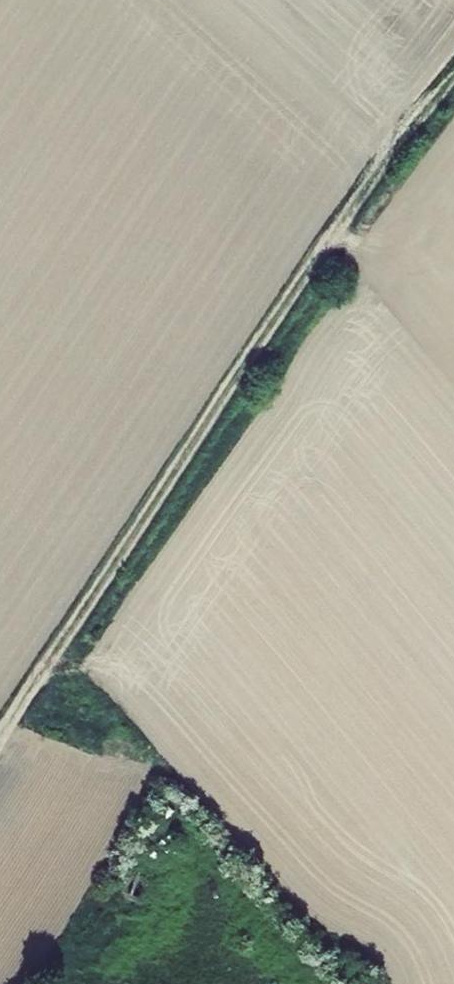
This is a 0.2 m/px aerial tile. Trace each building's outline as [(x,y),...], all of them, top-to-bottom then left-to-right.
[(122,884),(127,898),(134,900),(141,901),(151,890),(146,876),(132,873),(122,884)]
